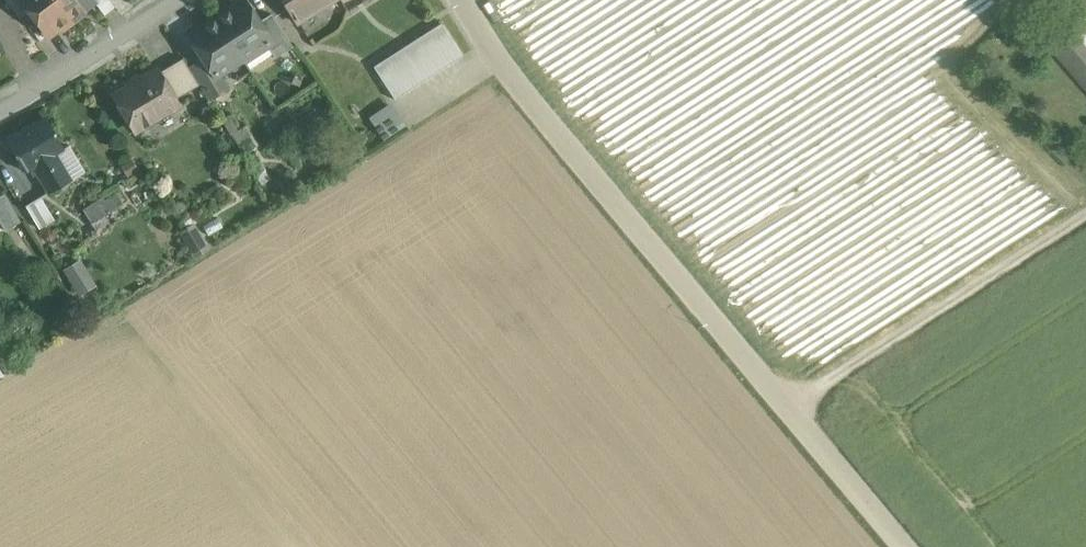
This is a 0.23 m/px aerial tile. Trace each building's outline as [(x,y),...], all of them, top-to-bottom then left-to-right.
[(22,0),(5,0),(19,18),(30,10),(22,0)] [(58,0),(22,0),(30,10),(49,35),(71,18),(58,0)] [(71,18),(94,1),(94,0),(58,0),(71,18)] [(297,22),(333,0),(283,0),(297,22)] [(259,21),(250,7),(237,5),(217,18),(243,58),(242,59),(244,60),(267,45),(272,42),(259,21)] [(293,46),(272,13),(259,21),(272,42),(267,45),(275,58),(293,46)] [(217,18),(198,30),(195,43),(204,57),(216,76),(221,73),(242,59),(243,58),(217,18)] [(442,23),(374,66),(395,99),(463,56),(442,23)] [(1077,35),(1085,46),(1085,27),(1077,35)] [(1077,35),(1057,52),(1085,86),(1085,46),(1077,35)] [(216,76),(204,57),(189,67),(199,84),(200,84),(210,100),(230,87),(221,73),(216,76)] [(183,58),(159,72),(175,99),(199,84),(189,67),(183,58)] [(157,69),(114,95),(135,130),(179,105),(175,99),(159,72),(157,69)] [(382,137),(405,124),(392,101),(369,113),(382,137)] [(45,116),(7,139),(26,171),(34,167),(49,193),(72,180),(56,153),(64,149),(45,116)] [(103,197),(84,209),(98,231),(110,223),(105,215),(123,203),(117,193),(105,200),(103,197)] [(4,194),(0,196),(0,220),(6,230),(21,221),(4,194)] [(41,196),(26,205),(40,228),(55,219),(41,196)] [(195,220),(180,228),(195,254),(210,246),(195,220)] [(76,289),(94,281),(83,256),(65,265),(76,289)]
